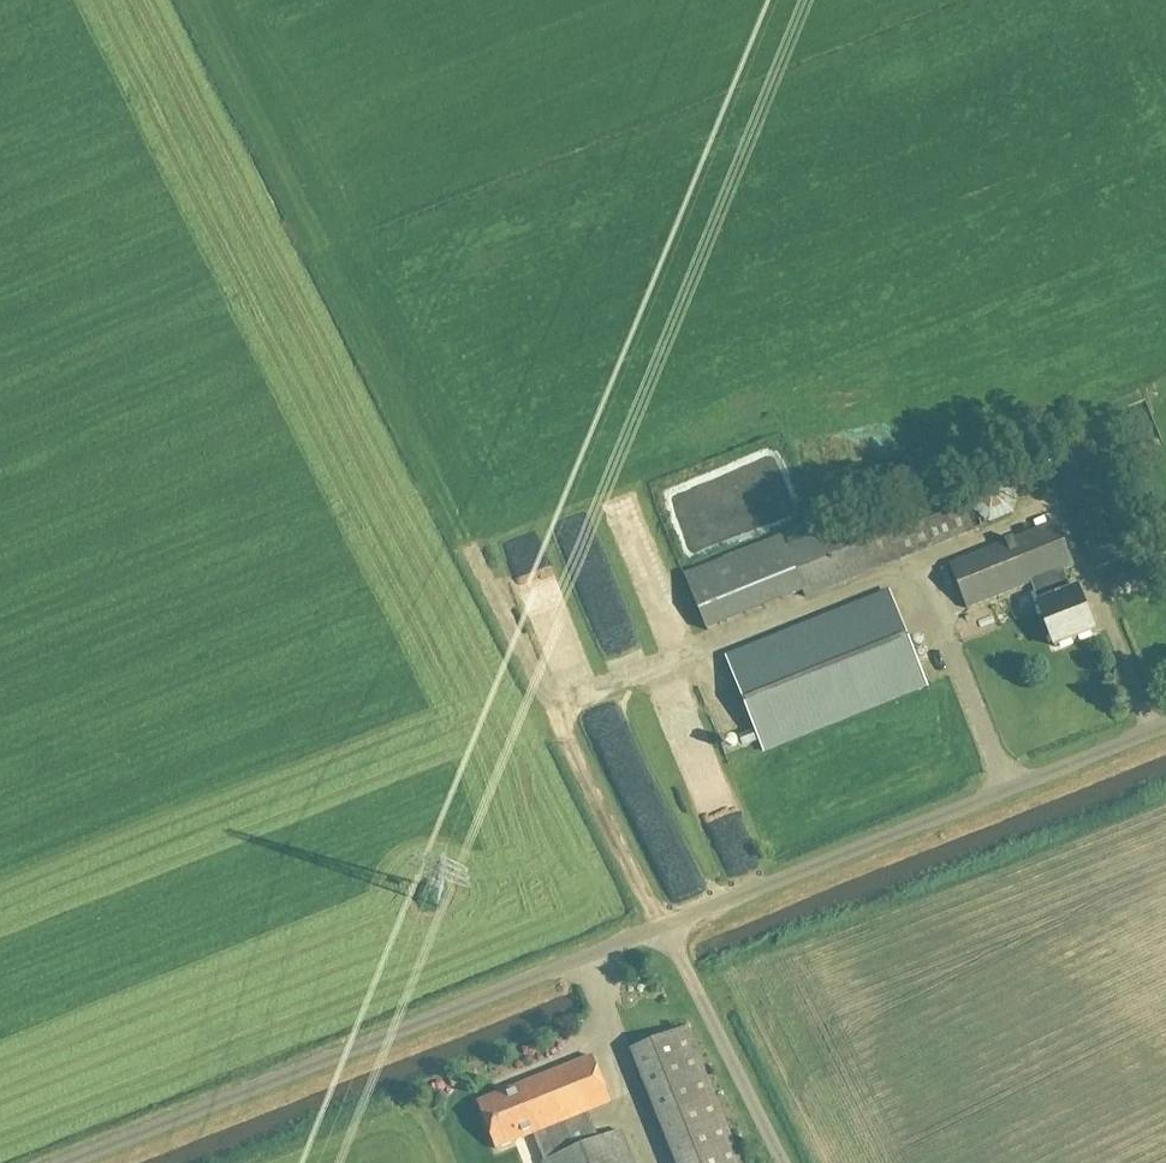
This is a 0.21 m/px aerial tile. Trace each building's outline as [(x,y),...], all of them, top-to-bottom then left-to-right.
[(1107,465),(1097,469),(1083,432),(1048,446),(1062,483),(1060,484),(1094,569),(1141,550),(1107,465)] [(782,538),(685,576),(707,631),(801,593),(804,599),(974,531),(955,485),(879,515),(877,512),(786,548),(782,538)] [(998,511),(985,511),(987,534),(999,533),(998,511)] [(1055,524),(950,565),(968,610),(1032,585),(1040,605),(1037,606),(1053,649),(1094,633),(1078,591),(1072,593),(1064,572),(1073,569),(1055,524)] [(494,546),(505,573),(542,557),(531,531),(494,546)] [(535,563),(508,575),(515,593),(543,581),(535,563)] [(889,594),(727,658),(764,752),(926,688),(889,594)] [(686,1030),(632,1052),(677,1162),(739,1162),(686,1030)] [(479,1102),(497,1149),(534,1134),(545,1161),(543,1161),(544,1162),(630,1162),(617,1131),(599,1138),(588,1114),(610,1105),(592,1058),(479,1102)]
